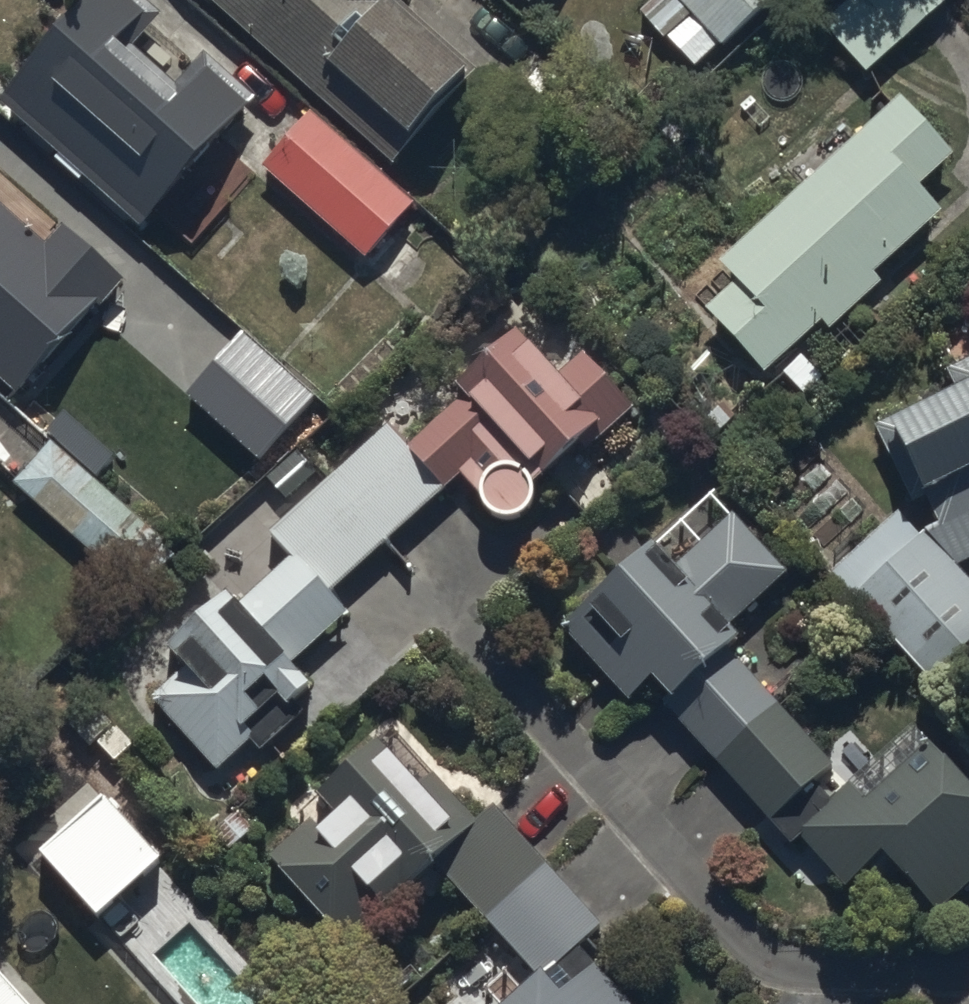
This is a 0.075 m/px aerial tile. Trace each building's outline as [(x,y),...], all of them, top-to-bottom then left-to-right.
[(145,0),(96,0),(3,106),(146,232),(261,102),(211,58),(182,91),(139,53),(168,20),(145,0)] [(393,166),(477,74),(402,5),(407,0),(209,0),(393,166)] [(530,8),(537,0),(521,0),(530,8)] [(722,44),(727,48),(776,0),(679,0),(694,15),(669,39),(697,68),(722,44)] [(865,75),(950,0),(850,0),(821,25),(865,75)] [(955,158),(900,98),(718,265),(734,282),(703,311),(763,376),(823,321),(834,332),(884,286),(875,276),(942,214),(920,190),(955,158)] [(414,206),(309,114),(262,168),(367,260),(414,206)] [(22,399),(101,311),(104,314),(131,284),(67,227),(49,248),(0,205),(0,379),(22,399)] [(407,451),(445,494),(460,480),(475,496),(475,497),(476,499),(477,502),(477,505),(479,507),(480,510),(482,512),(484,514),(485,516),(488,518),(490,520),(492,521),(495,523),(498,524),(500,524),(503,525),(506,525),(509,525),(512,525),(515,525),(517,524),(520,523),(523,522),(525,520),(527,519),(530,517),(532,515),(534,513),(535,510),(537,508),(538,506),(539,503),(540,500),(540,497),(540,494),(541,492),(540,489),(540,486),(603,427),(609,433),(634,410),(585,357),(559,381),(515,334),(453,385),(466,399),(407,451)] [(188,402),(260,463),(314,400),(242,339),(188,402)] [(945,373),(954,390),(875,427),(914,508),(926,502),(938,528),(922,536),(899,513),(831,577),(932,684),(968,649),(968,578),(960,569),(968,564),(968,362),(945,373)] [(102,449),(75,424),(12,489),(120,594),(135,578),(148,590),(177,560),(164,548),(165,546),(84,467),(102,449)] [(271,534),(293,557),(239,605),(295,668),(349,619),(330,597),(445,494),(407,451),(387,430),(271,534)] [(718,764),(780,706),(743,667),(731,653),(744,641),(731,628),(787,575),(732,518),(677,569),(654,545),(561,633),(629,705),(653,683),(670,701),(663,707),(718,764)] [(295,668),(239,605),(231,595),(170,649),(187,668),(154,698),(218,770),(247,744),(260,757),(310,712),(301,702),(315,689),(295,668)] [(780,706),(718,764),(775,825),(837,766),(780,706)] [(837,766),(775,825),(800,851),(805,846),(848,891),(883,858),(939,917),(968,889),(968,785),(912,725),(852,781),(837,766)] [(433,867),(479,824),(434,776),(419,790),(375,743),(318,797),(339,819),(323,834),(312,822),(265,866),(344,950),(433,867)] [(44,858),(100,920),(163,864),(107,802),(44,858)] [(540,980),(585,937),(600,923),(494,810),(479,824),(433,867),(540,980)] [(540,980),(514,1003),(628,1003),(594,968),(605,958),(585,937),(540,980)] [(0,974),(0,1003),(27,1003),(0,974)]
